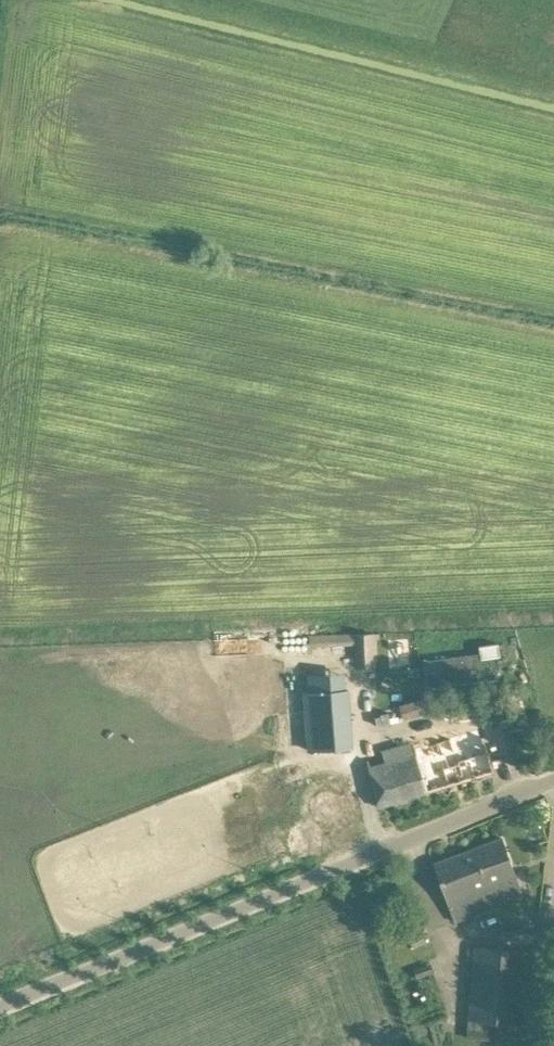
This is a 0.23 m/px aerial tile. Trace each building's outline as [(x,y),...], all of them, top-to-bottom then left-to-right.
[(372,628),(353,629),(354,642),(355,667),(374,666),(372,628)] [(353,629),(308,630),(309,644),(354,642),(353,629)] [(481,652),(429,660),(433,686),(485,679),(482,659),(501,656),(499,643),(480,646),(481,652)] [(348,690),(304,694),(308,748),(353,745),(351,723),(350,708),(348,690)] [(421,714),(431,711),(426,697),(417,700),(399,706),(403,720),(421,714)] [(370,761),(366,762),(380,806),(494,772),(481,728),(387,756),(389,765),(372,770),(370,761)] [(524,895),(502,837),(434,863),(455,921),(524,895)] [(521,1040),(526,972),(528,951),(474,947),(468,1037),(521,1040)]
